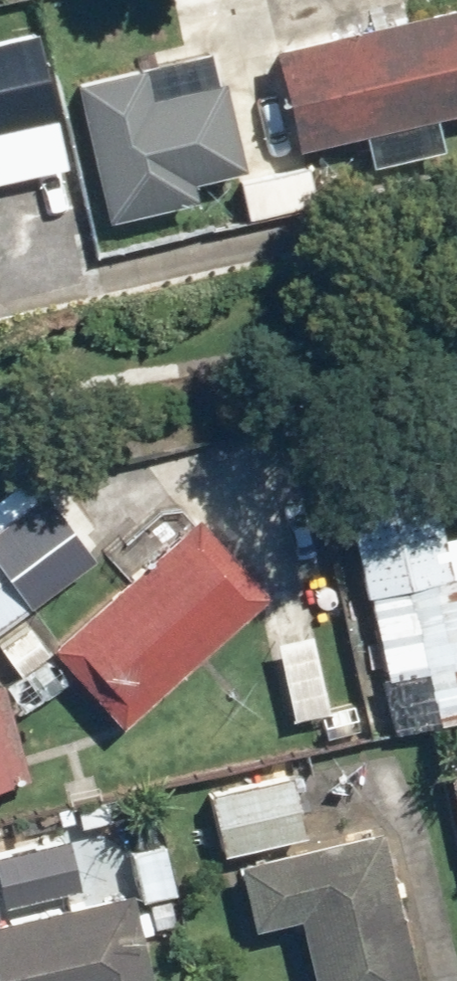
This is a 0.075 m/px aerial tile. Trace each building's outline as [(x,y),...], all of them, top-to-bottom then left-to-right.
[(303,146),(362,134),(367,159),(439,145),(434,118),(456,113),(456,0),(432,0),(280,31),(303,146)] [(0,39),(0,179),(69,166),(44,31),(0,39)] [(145,62),(78,76),(107,217),(203,198),(199,181),(246,172),(226,77),(151,93),(145,62)] [(448,534),(433,459),(340,478),(381,683),(424,674),(434,721),(456,717),(456,532),(448,534)] [(25,478),(0,496),(0,627),(28,606),(37,617),(96,573),(25,478)] [(129,577),(18,677),(50,712),(86,679),(123,720),(263,594),(193,518),(170,492),(105,551),(129,577)] [(317,626),(273,634),(288,715),(332,707),(317,626)] [(0,687),(0,786),(33,777),(7,685),(0,687)] [(296,773),(209,789),(220,853),(308,837),(296,773)] [(241,858),(254,924),(299,916),(311,980),(421,980),(391,829),(241,858)] [(136,888),(88,899),(74,835),(0,851),(0,980),(156,980),(136,888)]
